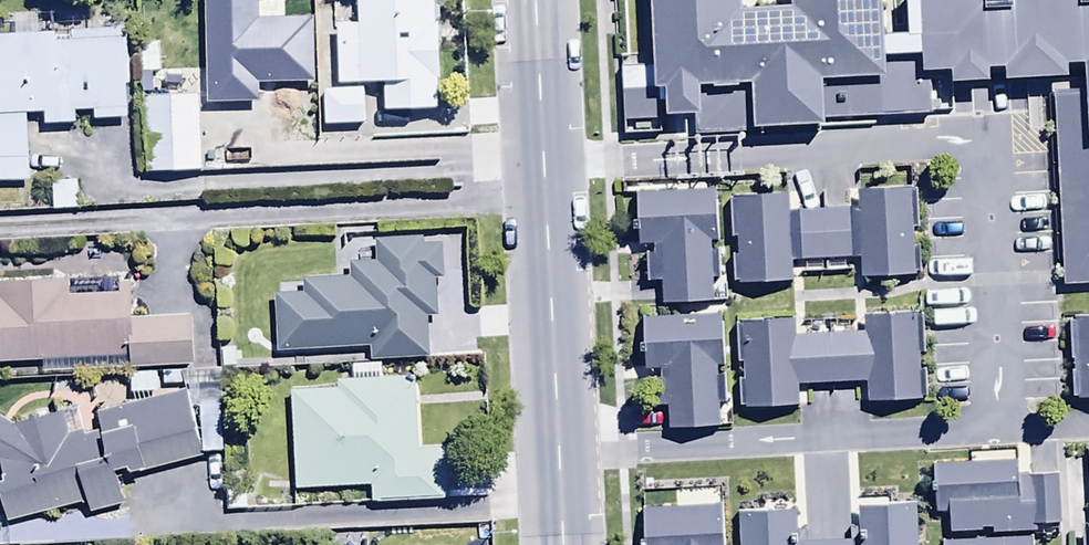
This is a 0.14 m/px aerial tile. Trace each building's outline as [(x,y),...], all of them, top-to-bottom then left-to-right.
[(196,43),(198,100),(213,99),(214,117),(226,116),(225,96),(252,95),(252,101),(276,100),(279,154),(332,151),(324,0),(246,0),(247,11),(223,12),(225,42),(196,43)] [(929,79),(1051,73),(1062,282),(1088,281),(1088,0),(921,0),(923,36),(888,37),(886,0),(790,0),(790,4),(740,7),(739,0),(654,0),(659,85),(665,85),(667,113),(695,111),(696,129),(931,116),(929,79)] [(0,40),(0,187),(28,186),(26,118),(45,118),(45,126),(76,125),(76,114),(96,114),(96,123),(127,122),(125,33),(99,34),(98,19),(11,21),(11,40),(0,40)] [(198,100),(141,101),(143,176),(200,174),(198,100)] [(78,183),(51,183),(51,214),(78,214),(78,183)] [(788,202),(728,202),(729,288),(792,288),(792,264),(859,264),(859,284),(914,284),(914,195),(852,195),(852,217),(788,217),(788,202)] [(714,198),(634,200),(635,253),(650,253),(650,257),(642,257),(643,287),(661,287),(661,309),(711,308),(711,283),(717,283),(717,254),(710,255),(710,246),(715,245),(714,198)] [(276,297),(277,354),(369,352),(369,363),(426,362),(425,319),(435,319),(435,284),(443,283),(442,246),(424,246),(424,240),(377,241),(377,264),(350,264),(350,279),(303,280),(304,297),(276,297)] [(129,360),(130,371),(195,368),(192,319),(130,322),(129,287),(117,288),(117,281),(0,286),(0,366),(129,360)] [(721,321),(640,322),(641,376),(657,376),(657,382),(653,382),(653,413),(665,412),(665,435),(723,434),(721,321)] [(794,327),(736,326),(737,414),(796,415),(796,389),(865,389),(864,406),(920,407),(921,322),(861,321),(861,340),(794,339),(794,327)] [(1072,322),(1074,404),(1088,403),(1088,322),(1072,322)] [(353,368),(354,382),(336,383),(337,394),(292,395),(295,492),(370,490),(371,506),(448,504),(446,450),(420,451),(418,380),(382,381),(382,366),(353,368)] [(0,487),(0,503),(6,526),(85,507),(87,515),(123,506),(116,476),(128,473),(130,479),(204,461),(188,395),(96,418),(100,436),(87,439),(80,413),(16,429),(0,419),(0,471),(4,478),(5,486),(0,487)] [(919,461),(870,463),(872,504),(920,502),(919,461)] [(1016,466),(930,470),(933,517),(948,517),(949,536),(1060,531),(1058,478),(1016,480),(1016,466)] [(824,509),(824,515),(815,515),(816,544),(888,544),(887,508),(824,509)] [(666,526),(666,544),(735,544),(734,524),(666,526)]
